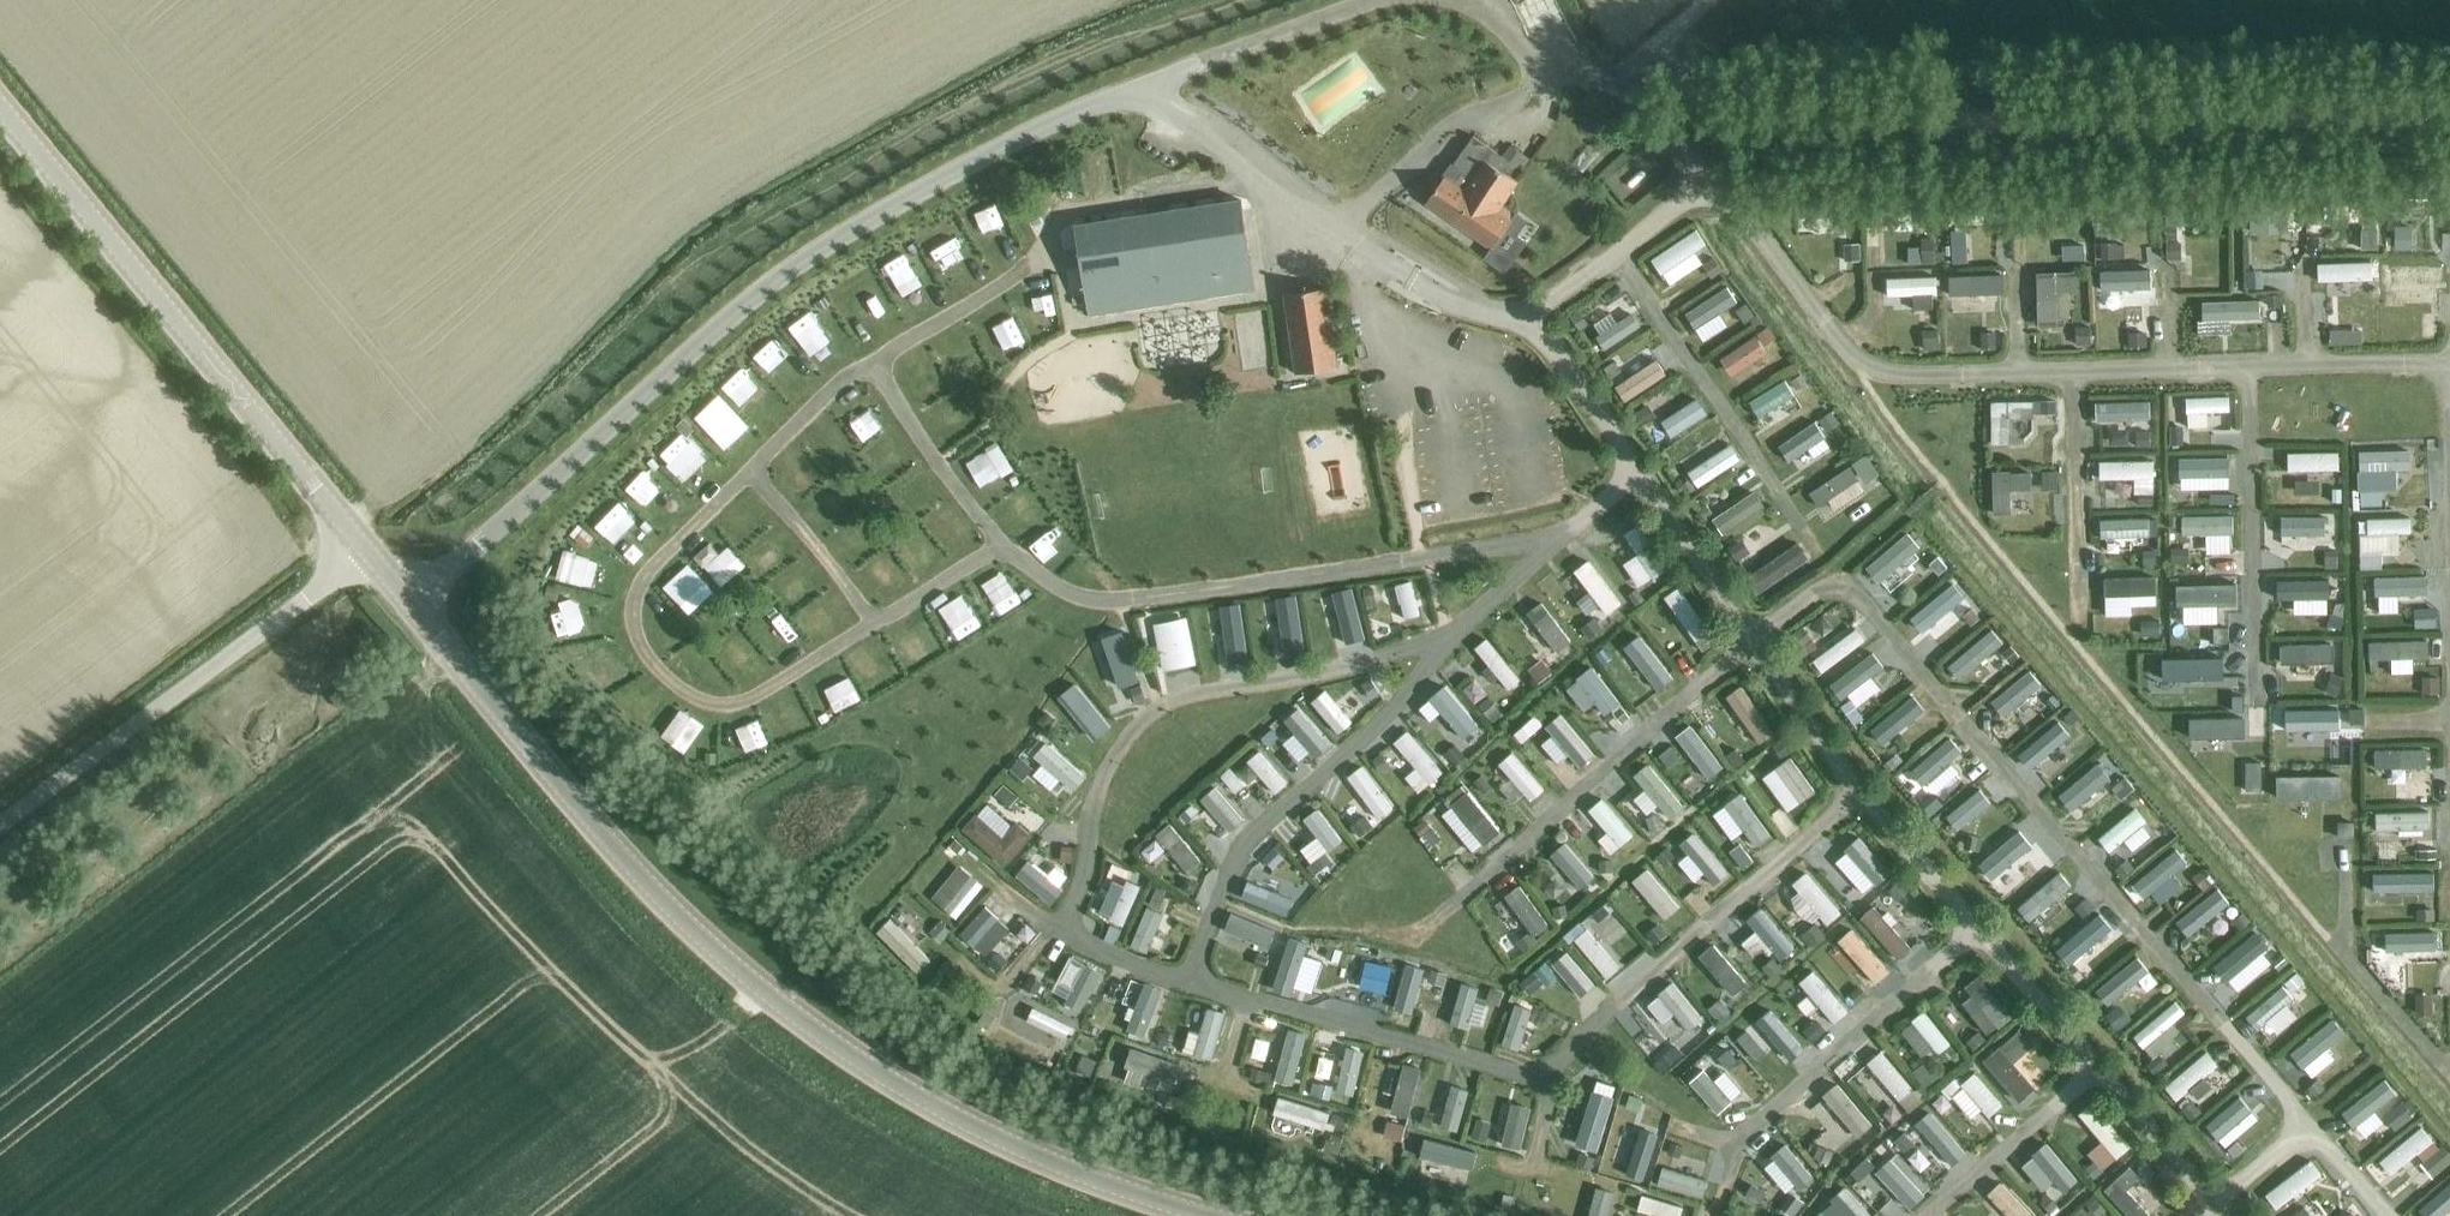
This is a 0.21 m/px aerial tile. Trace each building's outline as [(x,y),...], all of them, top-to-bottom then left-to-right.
[(1516,165),(1474,135),(1454,164),(1451,162),(1442,175),(1445,177),(1427,203),(1492,249),(1516,214),(1501,204),(1519,180),(1510,173),(1516,165)] [(2250,183),(2252,233),(2270,232),(2269,203),(2285,203),(2284,182),(2250,183)] [(2101,187),(2099,202),(2117,205),(2119,190),(2101,187)] [(1992,192),(1996,209),(2012,205),(2008,188),(1992,192)] [(2326,216),(2351,217),(2352,205),(2379,207),(2379,192),(2327,189),(2326,216)] [(1074,225),(1088,315),(1255,288),(1241,199),(1074,225)] [(2183,258),(2183,221),(2196,221),(2196,200),(2168,200),(2168,258),(2183,258)] [(1799,201),(1799,214),(1847,214),(1847,201),(1799,201)] [(1520,210),(1492,259),(1511,270),(1539,221),(1520,210)] [(2380,210),(2362,211),(2362,248),(2381,248),(2380,210)] [(937,258),(956,236),(942,224),(923,246),(937,258)] [(1707,260),(1700,250),(1711,243),(1700,227),(1655,258),(1673,284),(1707,260)] [(1937,239),(1910,239),(1910,263),(1938,262),(1937,239)] [(1846,240),(1845,255),(1861,256),(1863,241),(1846,240)] [(1981,260),(1998,260),(1997,241),(1981,241),(1981,260)] [(2068,260),(2089,261),(2089,241),(2068,241),(2068,260)] [(2377,260),(2321,260),(2321,281),(2377,281),(2377,260)] [(2390,285),(2446,284),(2445,263),(2390,264),(2390,285)] [(2104,302),(2154,302),(2154,268),(2105,268),(2104,302)] [(2265,270),(2264,285),(2293,286),(2294,271),(2265,270)] [(2077,291),(2076,271),(2036,273),(2039,326),(2056,325),(2055,292),(2077,291)] [(1998,272),(1955,272),(1955,308),(1998,308),(1998,272)] [(1938,304),(1937,274),(1889,275),(1889,295),(1914,295),(1914,305),(1938,304)] [(1284,293),(1297,372),(1337,366),(1325,287),(1284,293)] [(1271,386),(1268,307),(1237,308),(1238,347),(1259,346),(1260,355),(1245,356),(1246,372),(1251,371),(1251,387),(1271,386)] [(1636,309),(1619,320),(1613,311),(1595,323),(1610,345),(1645,323),(1636,309)] [(2267,333),(2266,315),(2205,316),(2205,335),(2267,333)] [(2439,316),(2423,316),(2423,337),(2439,337),(2439,316)] [(2077,325),(2079,344),(2092,342),(2090,324),(2077,325)] [(1942,348),(1943,327),(1927,326),(1926,347),(1942,348)] [(2349,341),(2350,327),(2332,326),(2331,340),(2349,341)] [(1982,327),(1981,348),(2001,348),(2002,328),(1982,327)] [(2132,329),(2130,345),(2146,346),(2148,331),(2132,329)] [(1760,331),(1723,356),(1734,373),(1772,348),(1760,331)] [(1614,375),(1652,350),(1642,335),(1604,360),(1614,375)] [(1660,356),(1618,383),(1627,398),(1670,371),(1660,356)] [(740,406),(761,389),(743,368),(722,385),(740,406)] [(1751,397),(1763,421),(1802,402),(1790,378),(1751,397)] [(2189,395),(2189,425),(2231,425),(2231,395),(2189,395)] [(1698,396),(1654,426),(1665,441),(1709,411),(1698,396)] [(712,436),(731,416),(712,397),(692,418),(712,436)] [(2151,401),(2099,401),(2099,421),(2151,421),(2151,401)] [(2033,418),(2033,402),(1991,403),(1991,445),(2007,445),(2007,418),(2033,418)] [(1822,416),(1830,434),(1841,428),(1832,411),(1822,416)] [(674,426),(685,436),(693,428),(682,418),(674,426)] [(1819,418),(1783,443),(1799,466),(1835,442),(1819,418)] [(1734,441),(1689,469),(1699,485),(1744,457),(1734,441)] [(2398,467),(2415,467),(2415,447),(2360,447),(2361,504),(2384,503),(2384,487),(2398,487),(2398,467)] [(2340,449),(2290,449),(2290,471),(2340,470),(2340,449)] [(1869,453),(1855,461),(1867,483),(1881,475),(1869,453)] [(2175,456),(2175,486),(2231,487),(2232,456),(2175,456)] [(2155,503),(2155,458),(2102,458),(2102,479),(2138,479),(2138,503),(2155,503)] [(1854,464),(1811,488),(1825,514),(1869,491),(1854,464)] [(2056,467),(2041,471),(2046,488),(2061,484),(2056,467)] [(2030,489),(2030,473),(2009,473),(2009,471),(1992,471),(1993,514),(2011,513),(2010,489),(2030,489)] [(830,488),(810,500),(816,510),(836,498),(830,488)] [(1713,512),(1721,528),(1767,507),(1760,490),(1713,512)] [(596,520),(612,539),(633,521),(617,502),(596,520)] [(2236,534),(2236,510),(2189,510),(2189,534),(2236,534)] [(2338,513),(2283,513),(2283,548),(2338,548),(2338,513)] [(2369,534),(2413,533),(2413,515),(2369,515),(2369,534)] [(2102,517),(2103,549),(2154,548),(2153,516),(2102,517)] [(1745,536),(1756,550),(1778,533),(1767,520),(1745,536)] [(1640,588),(1670,571),(1643,523),(1626,532),(1638,555),(1626,562),(1640,588)] [(584,547),(592,537),(582,529),(574,540),(584,547)] [(1908,530),(1867,567),(1882,585),(1924,547),(1908,530)] [(2236,535),(2210,535),(2209,572),(2236,572),(2236,535)] [(2362,565),(2389,565),(2388,535),(2361,535),(2362,565)] [(1801,539),(1750,574),(1763,594),(1814,559),(1801,539)] [(731,549),(674,589),(689,610),(747,571),(731,549)] [(2326,567),(2340,566),(2340,549),(2325,550),(2326,567)] [(565,553),(560,581),(584,585),(588,556),(565,553)] [(1937,577),(1950,568),(1941,556),(1929,565),(1937,577)] [(1610,614),(1625,601),(1590,559),(1574,571),(1610,614)] [(2106,577),(2107,608),(2155,606),(2155,575),(2106,577)] [(2429,576),(2372,576),(2372,596),(2429,596),(2429,576)] [(2336,598),(2336,579),(2279,579),(2279,599),(2336,598)] [(1416,581),(1400,582),(1403,620),(1420,618),(1416,581)] [(2237,605),(2237,582),(2190,581),(2189,604),(2237,605)] [(1953,582),(1911,618),(1924,633),(1966,597),(1953,582)] [(1665,597),(1694,642),(1712,631),(1683,585),(1665,597)] [(1335,592),(1344,644),(1362,641),(1354,589),(1335,592)] [(970,597),(960,604),(977,628),(988,620),(970,597)] [(1278,598),(1281,654),(1303,653),(1300,597),(1278,598)] [(561,635),(585,633),(582,598),(558,601),(561,635)] [(2314,611),(2337,610),(2336,598),(2313,600),(2314,611)] [(1541,602),(1524,617),(1559,656),(1576,641),(1541,602)] [(1241,604),(1220,607),(1228,664),(1250,660),(1241,604)] [(1978,605),(1963,615),(1971,627),(1986,617),(1978,605)] [(2435,625),(2436,608),(2416,607),(2415,624),(2435,625)] [(1187,616),(1152,624),(1163,672),(1198,664),(1187,616)] [(2159,633),(2159,619),(2142,619),(2142,633),(2159,633)] [(1803,627),(1808,642),(1822,638),(1817,623),(1803,627)] [(1991,626),(1949,667),(1963,680),(2004,640),(1991,626)] [(2230,649),(2230,628),(2210,628),(2210,649),(2230,649)] [(1812,657),(1821,672),(1869,643),(1861,629),(1812,657)] [(1494,637),(1479,645),(1506,694),(1521,685),(1494,637)] [(1643,637),(1619,655),(1648,692),(1672,673),(1643,637)] [(2370,662),(2393,663),(2393,672),(2415,673),(2416,656),(2430,656),(2430,641),(2372,638),(2370,662)] [(2336,663),(2336,641),(2281,641),(2281,667),(2314,667),(2314,663),(2336,663)] [(1130,648),(1115,654),(1128,690),(1143,685),(1130,648)] [(1843,701),(1886,667),(1874,651),(1831,685),(1843,701)] [(1542,658),(1527,667),(1537,684),(1553,674),(1542,658)] [(1194,668),(1168,672),(1170,688),(1196,684),(1194,668)] [(1996,695),(2006,709),(2042,683),(2032,669),(1996,695)] [(2440,694),(2440,675),(2424,675),(2424,694),(2440,694)] [(819,693),(829,715),(860,702),(851,680),(819,693)] [(347,684),(331,696),(340,708),(356,696),(347,684)] [(1744,687),(1719,705),(1745,742),(1770,724),(1744,687)] [(1453,688),(1439,699),(1446,708),(1437,714),(1456,740),(1479,723),(1453,688)] [(1311,702),(1339,735),(1353,724),(1326,690),(1311,702)] [(1107,740),(1118,728),(1080,692),(1069,704),(1107,740)] [(1479,705),(1491,721),(1504,711),(1492,695),(1479,705)] [(1870,728),(1878,742),(1916,717),(1907,703),(1870,728)] [(1319,760),(1335,746),(1298,704),(1282,718),(1319,760)] [(685,754),(707,727),(684,708),(662,735),(685,754)] [(1562,713),(1547,725),(1583,767),(1597,755),(1562,713)] [(1536,715),(1515,734),(1524,744),(1545,725),(1536,715)] [(2059,721),(2021,753),(2033,767),(2070,734),(2059,721)] [(1701,769),(1718,756),(1692,722),(1668,741),(1684,762),(1691,756),(1701,769)] [(1394,742),(1416,768),(1407,776),(1420,792),(1444,771),(1408,730),(1394,742)] [(1034,754),(1047,761),(1035,781),(1060,795),(1078,763),(1041,742),(1034,754)] [(1907,775),(1925,794),(1958,764),(1941,745),(1907,775)] [(2377,746),(2376,766),(2428,769),(2429,749),(2377,746)] [(1237,771),(1249,785),(1259,777),(1275,795),(1289,784),(1261,751),(1237,771)] [(1513,751),(1499,764),(1533,800),(1547,787),(1513,751)] [(1028,778),(1037,759),(1023,752),(1014,771),(1028,778)] [(1764,775),(1788,811),(1818,791),(1794,755),(1764,775)] [(1747,784),(1761,777),(1753,761),(1739,769),(1747,784)] [(2060,794),(2071,807),(2084,796),(2084,795),(2109,774),(2099,762),(2060,794)] [(1645,764),(1633,780),(1660,802),(1643,824),(1657,836),(1688,798),(1645,764)] [(1363,765),(1346,778),(1380,824),(1397,811),(1363,765)] [(1235,795),(1247,784),(1230,767),(1219,778),(1235,795)] [(2428,796),(2426,779),(2409,781),(2411,798),(2428,796)] [(1229,833),(1244,824),(1219,781),(1203,790),(1229,833)] [(1460,825),(1469,817),(1484,838),(1500,826),(1469,785),(1444,803),(1460,825)] [(1981,787),(1948,815),(1959,829),(1992,800),(1981,787)] [(1640,821),(1652,811),(1634,788),(1622,798),(1640,821)] [(1922,805),(1938,812),(1943,799),(1927,792),(1922,805)] [(1740,793),(1726,804),(1758,846),(1772,835),(1740,793)] [(1607,831),(1599,839),(1613,854),(1637,833),(1604,796),(1588,810),(1607,831)] [(2097,837),(2108,852),(2150,822),(2139,807),(2097,837)] [(1341,840),(1317,810),(1305,819),(1318,835),(1300,849),(1312,863),(1307,867),(1312,875),(1330,861),(1323,852),(1327,849),(1328,850),(1341,840)] [(2433,810),(2376,810),(2375,836),(2432,836),(2433,810)] [(974,814),(962,827),(1002,863),(1028,833),(1014,821),(1000,837),(974,814)] [(1361,841),(1375,828),(1364,815),(1349,827),(1361,841)] [(1167,845),(1193,879),(1207,868),(1173,822),(1152,837),(1161,849),(1167,845)] [(2019,831),(1984,859),(1994,872),(2030,845),(2019,831)] [(1857,839),(1835,862),(1871,895),(1892,871),(1857,839)] [(1564,842),(1544,862),(1578,896),(1598,877),(1564,842)] [(1707,865),(1696,875),(1711,893),(1732,875),(1706,842),(1695,851),(1707,865)] [(1262,858),(1275,868),(1285,855),(1272,845),(1262,858)] [(2171,872),(2182,862),(2171,850),(2136,881),(2157,904),(2181,883),(2171,872)] [(1029,858),(1015,877),(1051,903),(1065,884),(1029,858)] [(959,919),(984,883),(957,864),(932,901),(959,919)] [(2038,924),(2075,886),(2058,869),(2021,908),(2038,924)] [(1805,896),(1796,904),(1808,918),(1815,912),(1828,926),(1845,911),(1808,870),(1793,883),(1805,896)] [(2374,891),(2435,893),(2436,873),(2375,870),(2374,891)] [(1659,915),(1676,901),(1653,873),(1636,886),(1659,915)] [(1126,925),(1142,886),(1115,874),(1099,914),(1126,925)] [(1891,906),(1908,893),(1899,881),(1882,894),(1891,906)] [(1241,899),(1284,915),(1290,899),(1247,883),(1241,899)] [(1512,929),(1498,941),(1510,956),(1549,925),(1518,886),(1493,906),(1512,929)] [(2220,886),(2181,917),(2193,932),(2231,901),(2220,886)] [(1862,915),(1899,960),(1915,947),(1878,902),(1862,915)] [(960,931),(978,951),(1006,925),(988,905),(960,931)] [(1145,906),(1134,947),(1153,952),(1165,911),(1145,906)] [(1763,906),(1748,918),(1757,929),(1743,942),(1756,956),(1766,947),(1780,962),(1798,946),(1763,906)] [(1236,915),(1229,933),(1269,949),(1276,931),(1236,915)] [(2067,962),(2083,947),(2093,958),(2114,940),(2094,917),(2056,950),(2067,962)] [(1817,921),(1802,930),(1809,943),(1824,934),(1817,921)] [(1581,922),(1567,935),(1609,977),(1622,964),(1581,922)] [(897,923),(884,935),(917,969),(930,956),(897,923)] [(2438,949),(2440,928),(2370,924),(2368,965),(2388,966),(2389,946),(2438,949)] [(2229,981),(2271,945),(2256,929),(2215,964),(2229,981)] [(1288,939),(1275,985),(1291,989),(1298,967),(1306,969),(1313,946),(1288,939)] [(1721,944),(1704,957),(1733,995),(1750,982),(1721,944)] [(1585,995),(1597,984),(1561,945),(1549,956),(1585,995)] [(1850,969),(1876,990),(1894,968),(1867,947),(1850,969)] [(989,956),(997,971),(1012,963),(1005,948),(989,956)] [(1367,993),(1370,956),(1346,954),(1344,991),(1367,993)] [(1054,994),(1090,1007),(1104,968),(1068,956),(1054,994)] [(2100,986),(2110,999),(2151,969),(2141,956),(2100,986)] [(1549,985),(1562,974),(1548,958),(1536,969),(1549,985)] [(1415,1010),(1428,967),(1408,961),(1396,1004),(1415,1010)] [(2409,988),(2409,962),(2389,962),(2389,988),(2409,988)] [(1821,968),(1804,977),(1829,1024),(1846,1015),(1821,968)] [(1036,994),(1044,979),(1030,972),(1022,987),(1036,994)] [(2291,1002),(2308,987),(2296,973),(2246,1015),(2260,1031),(2270,1023),(2279,1032),(2301,1013),(2291,1002)] [(1979,974),(1966,985),(1972,993),(1963,1001),(1991,1032),(2013,1013),(1979,974)] [(1145,980),(1127,1031),(1149,1038),(1167,987),(1145,980)] [(1467,1027),(1482,987),(1465,980),(1450,1021),(1467,1027)] [(1676,983),(1664,994),(1674,1006),(1660,1017),(1686,1047),(1712,1025),(1676,983)] [(1712,1004),(1722,1025),(1735,1019),(1725,998),(1712,1004)] [(2164,1029),(2183,1013),(2174,1002),(2133,1036),(2153,1058),(2173,1040),(2164,1029)] [(1215,1058),(1225,1008),(1211,1005),(1205,1032),(1191,1029),(1186,1052),(1215,1058)] [(1520,1051),(1530,1009),(1512,1005),(1502,1047),(1520,1051)] [(1034,1006),(1028,1022),(1066,1038),(1073,1021),(1034,1006)] [(1926,1010),(1899,1030),(1924,1063),(1952,1042),(1926,1010)] [(1754,1037),(1779,1065),(1803,1043),(1779,1015),(1754,1037)] [(1805,1026),(1815,1039),(1827,1030),(1817,1017),(1805,1026)] [(2305,1062),(2345,1033),(2334,1018),(2294,1047),(2305,1062)] [(1739,1024),(1733,1038),(1748,1045),(1754,1031),(1739,1024)] [(2022,1025),(1984,1059),(2020,1099),(2058,1064),(2041,1046),(2022,1025)] [(1282,1083),(1298,1086),(1307,1032),(1291,1029),(1282,1083)] [(2350,1040),(2342,1052),(2356,1061),(2364,1049),(2350,1040)] [(1667,1065),(1682,1056),(1673,1041),(1658,1049),(1667,1065)] [(1350,1044),(1336,1090),(1354,1095),(1368,1049),(1350,1044)] [(1726,1072),(1738,1063),(1723,1044),(1711,1053),(1726,1072)] [(1173,1082),(1180,1064),(1130,1047),(1124,1065),(1129,1067),(1124,1081),(1142,1088),(1144,1084),(1158,1088),(1161,1078),(1173,1082)] [(1865,1064),(1895,1102),(1914,1087),(1883,1049),(1865,1064)] [(2206,1049),(2164,1086),(2177,1100),(2219,1063),(2206,1049)] [(1394,1110),(1413,1113),(1421,1064),(1403,1061),(1394,1110)] [(1704,1065),(1686,1081),(1717,1115),(1735,1099),(1704,1065)] [(1943,1087),(1971,1124),(2000,1102),(1976,1070),(1960,1082),(1956,1077),(1943,1087)] [(2357,1127),(2398,1091),(2384,1076),(2343,1112),(2357,1127)] [(2204,1077),(2188,1092),(2198,1102),(2214,1087),(2204,1077)] [(1853,1136),(1868,1126),(1839,1080),(1824,1089),(1853,1136)] [(1441,1123),(1461,1128),(1472,1088),(1452,1083),(1441,1123)] [(2205,1124),(2216,1137),(2253,1104),(2242,1091),(2205,1124)] [(1282,1093),(1276,1112),(1328,1131),(1335,1112),(1282,1093)] [(2190,1094),(2178,1101),(2188,1118),(2200,1110),(2190,1094)] [(2392,1126),(2416,1117),(2408,1097),(2384,1107),(2392,1126)] [(1513,1099),(1502,1143),(1521,1148),(1532,1104),(1513,1099)] [(1600,1147),(1608,1103),(1593,1100),(1585,1144),(1600,1147)] [(2094,1100),(2079,1113),(2102,1140),(2087,1153),(2103,1171),(2133,1145),(2094,1100)] [(1917,1122),(1954,1165),(1968,1152),(1931,1110),(1917,1122)] [(1485,1141),(1494,1123),(1480,1116),(1471,1135),(1485,1141)] [(1388,1119),(1385,1135),(1405,1137),(1407,1121),(1388,1119)] [(1631,1177),(1648,1181),(1659,1128),(1626,1121),(1622,1142),(1638,1146),(1631,1177)] [(2422,1123),(2379,1160),(2391,1175),(2434,1137),(2422,1123)] [(2449,1163),(2449,1152),(2437,1137),(2418,1154),(2437,1175),(2449,1163)] [(1433,1158),(1476,1165),(1479,1148),(1436,1141),(1433,1158)] [(1789,1141),(1771,1155),(1799,1189),(1816,1176),(1789,1141)] [(2024,1162),(2058,1200),(2081,1180),(2048,1142),(2024,1162)] [(1909,1199),(1921,1187),(1885,1151),(1860,1176),(1870,1186),(1883,1173),(1909,1199)] [(1623,1176),(1627,1156),(1611,1153),(1607,1173),(1623,1176)] [(1656,1185),(1696,1198),(1707,1166),(1667,1153),(1656,1185)] [(2312,1156),(2266,1194),(2278,1209),(2324,1171),(2312,1156)] [(2125,1190),(2139,1178),(2128,1167),(2104,1190),(2128,1215),(2147,1215),(2148,1215),(2125,1190)] [(1746,1198),(1764,1202),(1768,1188),(1750,1183),(1746,1198)] [(1999,1183),(1989,1192),(2013,1215),(2032,1215),(1999,1183)] [(2416,1213),(2419,1215),(2445,1215),(2449,1212),(2449,1183),(2416,1213)] [(1610,1191),(1581,1186),(1576,1215),(1606,1215),(1610,1191)] [(1852,1215),(1873,1215),(1849,1188),(1837,1199),(1852,1215)] [(1685,1205),(1642,1194),(1637,1214),(1644,1215),(1682,1215),(1685,1205)] [(2330,1214),(2318,1196),(2306,1203),(2314,1215),(2326,1215),(2330,1214)] [(2075,1212),(2081,1215),(2098,1215),(2102,1210),(2085,1198),(2075,1212)] [(2306,1206),(2290,1215),(2312,1215),(2306,1206)]
